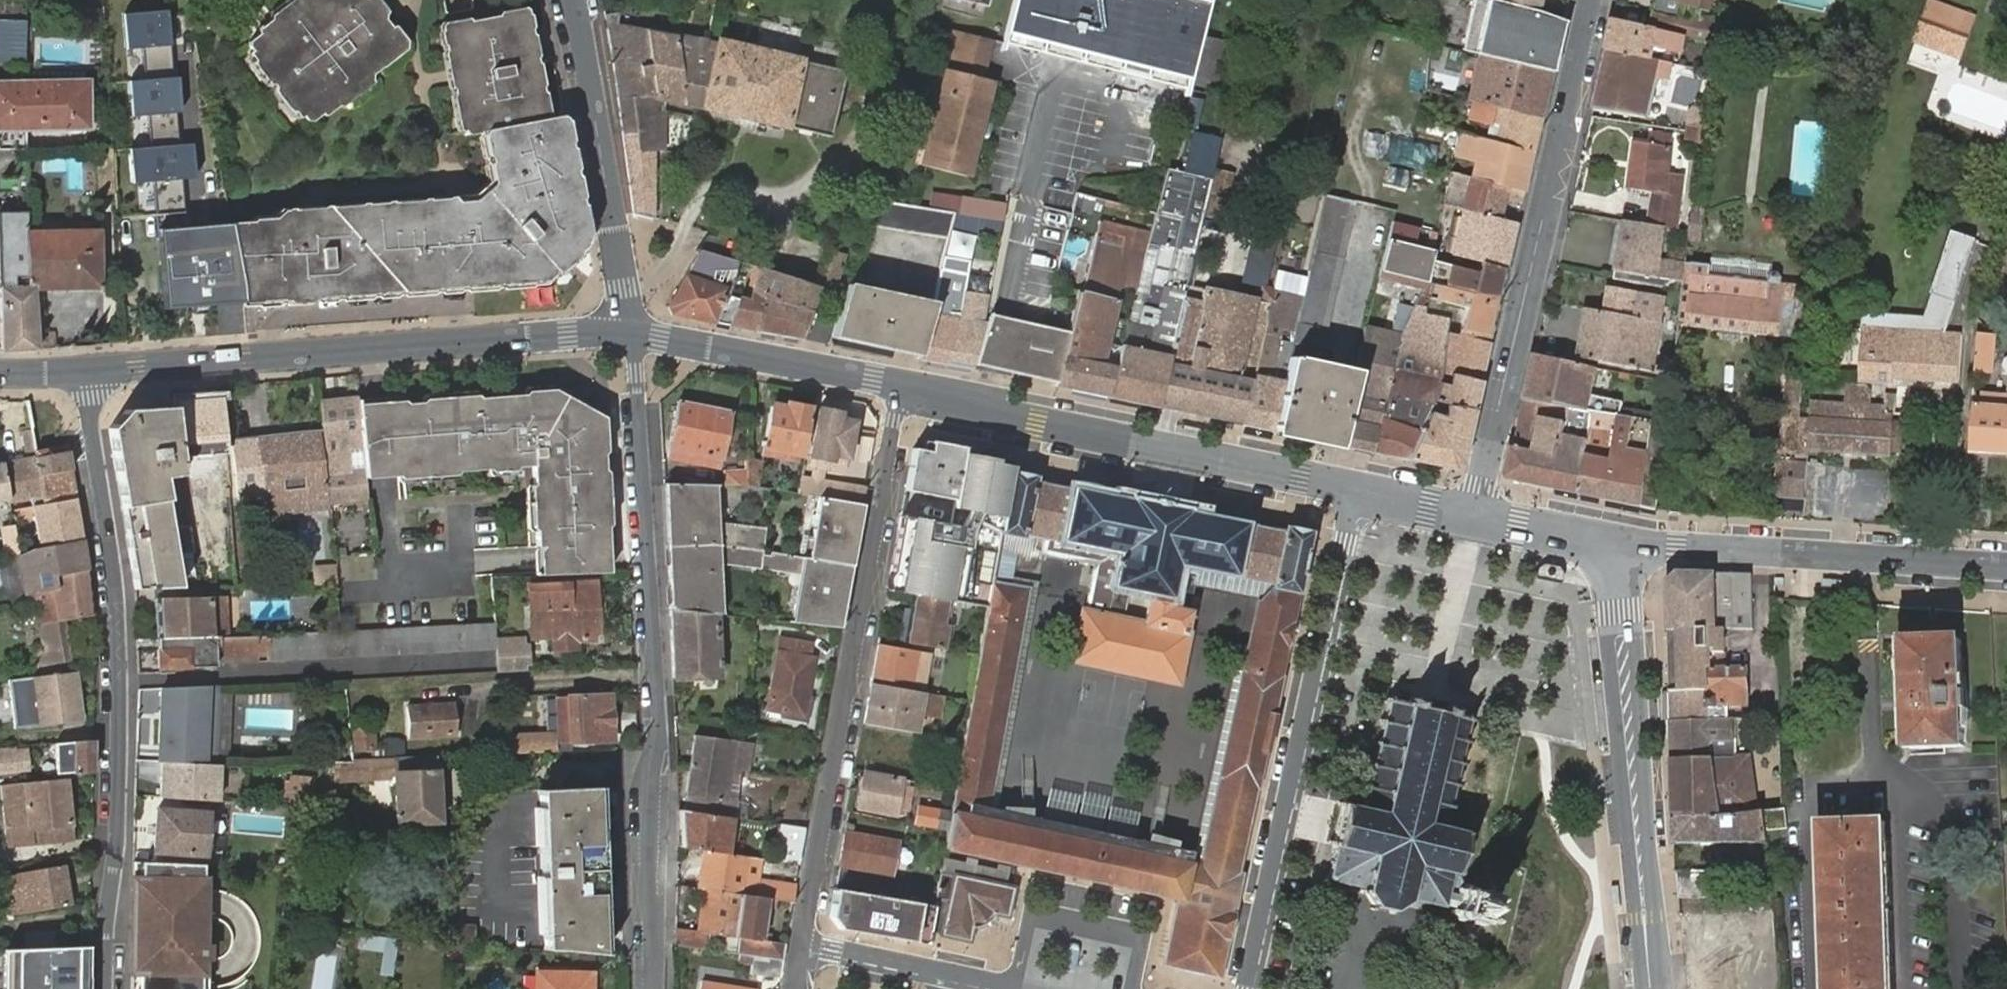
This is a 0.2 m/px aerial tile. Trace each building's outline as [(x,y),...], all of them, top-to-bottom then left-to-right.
[(273,19),(272,23),(257,35),(251,40),(248,43),(247,47),(250,51),(257,60),(256,64),(292,107),(296,107),(302,116),(306,120),(310,120),(320,113),(331,105),(335,101),(340,102),(370,78),(371,74),(379,67),(380,62),(401,47),(401,43),(390,27),(383,19),(383,15),(372,0),(297,0),(273,19)] [(1007,33),(1125,63),(1141,0),(1015,0),(1007,33)] [(1150,69),(1167,0),(1141,0),(1125,63),(1150,69)] [(1189,79),(1208,1),(1203,0),(1167,0),(1150,69),(1189,79)] [(1334,3),(1360,9),(1361,0),(1334,0),(1334,3)] [(1479,54),(1529,67),(1534,47),(1536,38),(1542,14),(1536,12),(1497,0),(1475,0),(1464,51),(1471,53),(1479,54)] [(1536,12),(1539,0),(1497,0),(1536,12)] [(1681,20),(1682,14),(1684,5),(1692,6),(1698,8),(1710,11),(1713,0),(1657,0),(1654,14),(1681,20)] [(1926,1),(1915,47),(1964,59),(1975,12),(1926,1)] [(166,11),(121,15),(124,51),(140,49),(143,83),(130,84),(133,117),(147,116),(150,149),(135,151),(138,185),(155,183),(164,314),(244,307),(243,293),(230,223),(187,229),(166,11)] [(274,220),(230,223),(243,293),(256,291),(259,289),(279,288),(281,290),(300,288),(303,286),(304,286),(307,288),(327,287),(329,284),(331,284),(333,286),(351,285),(353,282),(367,281),(370,283),(389,282),(391,279),(392,279),(395,281),(413,280),(416,278),(430,277),(433,278),(451,277),(453,275),(455,275),(458,277),(476,275),(478,273),(492,272),(494,274),(512,273),(515,270),(528,269),(531,271),(538,270),(548,262),(552,262),(568,247),(569,243),(585,230),(581,207),(578,205),(577,199),(578,196),(575,179),(573,176),(572,171),(573,168),(570,150),(567,148),(566,142),(568,139),(564,118),(560,116),(549,118),(544,119),(532,60),(526,61),(522,36),(527,35),(523,14),(520,12),(497,16),(469,21),(447,25),(445,29),(451,63),(458,62),(463,88),(456,90),(464,130),(464,132),(468,134),(479,131),(484,131),(495,184),(464,211),(451,197),(323,207),(303,223),(291,209),(287,209),(274,220)] [(618,13),(604,14),(605,22),(616,24),(618,13)] [(1548,40),(1561,31),(1563,20),(1542,14),(1536,38),(1548,40)] [(1675,33),(1714,41),(1718,21),(1719,20),(1704,16),(1702,25),(1685,21),(1681,20),(1654,14),(1651,28),(1675,33)] [(26,21),(0,20),(0,62),(26,62),(26,21)] [(1674,40),(1675,33),(1651,28),(1615,21),(1608,51),(1654,61),(1656,49),(1648,48),(1651,36),(1659,37),(1674,40)] [(683,104),(695,106),(706,41),(697,40),(675,35),(646,30),(632,27),(605,22),(612,59),(617,99),(654,97),(655,97),(666,100),(683,104)] [(1814,24),(1812,36),(1828,39),(1831,27),(1814,24)] [(965,32),(955,70),(982,78),(992,39),(965,32)] [(1147,79),(1187,89),(1189,79),(1150,69),(1125,63),(1007,33),(1004,43),(1123,73),(1147,79)] [(526,61),(532,60),(527,35),(522,36),(526,61)] [(1656,49),(1659,37),(1651,36),(1648,48),(1656,49)] [(706,41),(695,106),(701,108),(785,128),(786,128),(786,127),(830,137),(845,71),(800,60),(801,59),(716,39),(715,43),(706,41)] [(1529,67),(1551,72),(1554,61),(1545,50),(1534,47),(1529,67)] [(1668,81),(1672,64),(1654,61),(1608,51),(1601,79),(1594,110),(1647,118),(1656,78),(1668,81)] [(1469,100),(1541,117),(1551,72),(1529,67),(1479,54),(1469,100)] [(451,63),(456,90),(463,88),(458,62),(451,63)] [(982,78),(955,70),(947,68),(923,164),(967,175),(976,138),(981,117),(990,80),(982,78)] [(25,150),(25,129),(69,128),(88,128),(87,86),(53,86),(53,83),(2,84),(0,84),(0,150),(25,150)] [(636,154),(654,151),(654,97),(617,99),(622,134),(632,132),(636,154)] [(654,97),(654,151),(663,151),(663,109),(666,100),(655,97),(654,97)] [(1496,142),(1533,152),(1541,117),(1469,100),(1455,97),(1454,102),(1451,113),(1487,122),(1498,125),(1493,142),(1496,142)] [(1700,128),(1703,113),(1694,111),(1692,126),(1700,128)] [(992,119),(981,117),(976,138),(987,141),(992,119)] [(1485,139),(1493,142),(1498,125),(1487,122),(1483,139),(1485,139)] [(1688,126),(1687,131),(1687,140),(1698,142),(1700,128),(1692,126),(1688,126)] [(633,214),(653,218),(654,151),(636,154),(632,132),(622,134),(633,214)] [(1506,187),(1524,191),(1533,152),(1496,142),(1493,142),(1485,139),(1483,139),(1460,132),(1450,171),(1451,172),(1476,178),(1479,179),(1487,182),(1506,187)] [(1653,144),(1635,142),(1630,189),(1655,192),(1651,226),(1665,227),(1677,229),(1678,229),(1684,176),(1669,174),(1674,136),(1654,132),(1653,144)] [(1366,135),(1363,159),(1430,168),(1433,144),(1366,135)] [(1166,167),(1155,209),(1149,233),(1147,242),(1159,245),(1193,253),(1202,213),(1211,178),(1168,168),(1166,167)] [(1210,217),(1221,219),(1232,174),(1216,171),(1211,192),(1216,194),(1210,217)] [(1510,200),(1521,203),(1524,191),(1506,187),(1487,182),(1479,179),(1476,178),(1451,172),(1450,171),(1447,186),(1462,189),(1467,191),(1462,208),(1498,218),(1503,195),(1510,200)] [(1442,204),(1462,208),(1467,191),(1462,189),(1447,186),(1442,204)] [(959,213),(1003,220),(1005,204),(933,192),(931,208),(938,210),(942,210),(954,212),(959,213)] [(1354,200),(1326,195),(1301,302),(1297,322),(1317,327),(1326,329),(1354,200)] [(872,199),(870,199),(856,199),(842,197),(841,202),(838,214),(866,221),(872,199)] [(883,201),(872,199),(866,221),(864,225),(879,228),(883,201)] [(934,236),(938,210),(931,208),(883,201),(879,228),(934,236)] [(323,207),(291,209),(303,223),(323,207)] [(1425,282),(1434,284),(1461,291),(1468,292),(1484,296),(1498,301),(1502,286),(1516,223),(1498,218),(1462,208),(1452,254),(1479,260),(1479,262),(1473,264),(1472,270),(1430,259),(1425,282)] [(1690,231),(1689,239),(1690,239),(1701,242),(1705,211),(1694,210),(1693,209),(1690,231)] [(948,239),(954,212),(942,210),(938,210),(934,236),(948,239)] [(27,231),(27,212),(8,212),(8,232),(0,232),(0,288),(28,288),(27,231)] [(8,212),(0,213),(0,232),(8,232),(8,212)] [(1055,386),(1109,397),(1116,365),(1103,362),(1117,302),(1123,279),(1136,282),(1137,274),(1140,271),(1144,253),(1123,248),(1128,228),(1100,221),(1099,221),(1096,235),(1081,292),(1077,291),(1077,292),(1073,310),(1068,332),(1066,340),(1063,354),(1058,374),(1056,383),(1055,386)] [(1417,227),(1392,221),(1387,239),(1379,272),(1377,277),(1422,288),(1425,282),(1430,259),(1432,250),(1436,231),(1429,230),(1425,248),(1413,245),(1417,227)] [(1677,281),(1684,283),(1686,265),(1660,261),(1665,227),(1651,226),(1626,222),(1616,271),(1614,280),(1664,289),(1667,289),(1677,281)] [(1276,229),(1254,224),(1241,287),(1262,292),(1276,229)] [(35,287),(35,288),(100,288),(99,230),(27,231),(28,288),(35,287)] [(1863,328),(1861,382),(1872,383),(1887,383),(1893,384),(1894,379),(1959,383),(1963,335),(1947,333),(1979,241),(1954,232),(1925,315),(1863,312),(1862,328),(1863,328)] [(1145,302),(1159,245),(1147,242),(1144,253),(1140,271),(1120,345),(1142,349),(1143,344),(1132,342),(1141,301),(1145,302)] [(1184,289),(1193,253),(1159,245),(1145,302),(1141,301),(1132,342),(1143,344),(1142,349),(1169,354),(1184,289)] [(737,261),(698,249),(686,272),(718,271),(722,271),(730,270),(736,272),(737,261)] [(845,253),(831,249),(819,286),(834,290),(845,253)] [(969,261),(943,256),(940,268),(946,270),(966,274),(969,261)] [(1711,277),(1712,267),(1694,265),(1687,326),(1782,337),(1784,320),(1788,320),(1794,315),(1796,303),(1800,303),(1801,287),(1782,285),(1783,278),(1779,274),(1775,274),(1771,277),(1771,283),(1711,277)] [(1730,269),(1712,267),(1711,277),(1771,283),(1771,277),(1775,274),(1752,271),(1730,269)] [(811,310),(819,287),(772,272),(760,268),(758,277),(749,303),(741,301),(739,300),(729,326),(735,327),(751,330),(762,296),(811,310)] [(917,359),(945,364),(958,317),(961,302),(963,291),(966,274),(946,270),(940,268),(939,274),(933,303),(932,306),(931,311),(918,356),(917,359)] [(734,280),(736,272),(730,270),(727,277),(734,280)] [(987,278),(966,274),(963,291),(961,302),(958,317),(945,364),(971,369),(973,364),(986,322),(983,321),(988,295),(984,294),(987,278)] [(672,315),(714,323),(721,302),(725,289),(723,289),(718,286),(685,275),(668,307),(672,315)] [(735,280),(734,280),(727,277),(725,283),(723,289),(725,289),(731,291),(735,280)] [(1460,329),(1490,336),(1498,301),(1484,296),(1468,292),(1461,291),(1434,284),(1425,282),(1422,288),(1418,295),(1431,297),(1439,299),(1448,301),(1458,305),(1465,306),(1461,327),(1460,329)] [(846,284),(831,337),(893,350),(918,356),(931,311),(932,306),(933,303),(913,299),(846,284)] [(37,350),(35,288),(35,287),(28,288),(0,288),(0,309),(1,352),(37,350)] [(1264,328),(1271,296),(1271,294),(1262,292),(1259,305),(1184,289),(1169,354),(1157,407),(1243,425),(1256,363),(1264,328)] [(1578,359),(1653,373),(1656,353),(1657,348),(1658,341),(1660,333),(1662,324),(1666,301),(1643,296),(1613,292),(1609,314),(1588,310),(1578,359)] [(729,326),(739,300),(728,296),(725,303),(721,302),(714,323),(729,326)] [(801,339),(811,310),(762,296),(751,330),(801,339)] [(1297,322),(1301,302),(1271,296),(1264,328),(1294,334),(1297,322)] [(1447,325),(1461,327),(1465,306),(1458,305),(1448,301),(1444,319),(1448,320),(1447,325)] [(1399,335),(1371,452),(1408,460),(1429,411),(1432,404),(1432,400),(1437,382),(1439,371),(1446,333),(1447,325),(1443,323),(1444,319),(1422,315),(1423,307),(1413,305),(1407,316),(1399,331),(1399,335)] [(1395,313),(1390,332),(1399,335),(1399,331),(1407,316),(1395,313)] [(1066,340),(1068,332),(1017,320),(989,314),(986,322),(973,364),(1056,383),(1058,374),(1063,354),(1066,340)] [(1317,327),(1297,322),(1294,334),(1292,342),(1313,346),(1317,327)] [(1355,372),(1338,445),(1371,452),(1399,335),(1390,332),(1365,327),(1355,372)] [(1479,381),(1488,342),(1446,333),(1439,371),(1437,382),(1432,400),(1432,404),(1429,411),(1408,460),(1453,468),(1460,464),(1479,381)] [(1995,338),(1979,336),(1976,371),(1992,373),(1995,338)] [(1157,407),(1169,354),(1142,349),(1120,345),(1116,365),(1109,397),(1157,407)] [(1593,412),(1600,414),(1603,398),(1591,395),(1581,394),(1588,367),(1536,356),(1525,402),(1570,409),(1587,411),(1593,412)] [(1289,357),(1287,364),(1286,369),(1272,432),(1324,442),(1338,445),(1355,372),(1289,357)] [(1272,432),(1286,369),(1256,363),(1243,425),(1272,432)] [(1591,395),(1598,369),(1588,367),(1581,394),(1591,395)] [(1788,381),(1785,408),(1802,409),(1803,382),(1788,381)] [(1845,404),(1871,405),(1872,383),(1861,382),(1847,381),(1845,404)] [(522,387),(523,396),(551,394),(598,420),(598,413),(550,386),(522,387)] [(477,391),(459,393),(460,400),(478,399),(477,391)] [(460,400),(459,393),(420,396),(421,403),(460,400)] [(523,396),(478,399),(480,431),(482,451),(483,469),(488,469),(517,467),(532,466),(533,485),(536,531),(537,548),(542,547),(544,575),(548,575),(608,572),(608,571),(600,572),(598,544),(606,544),(601,469),(587,471),(587,455),(600,455),(598,420),(551,394),(523,396)] [(175,399),(179,453),(182,455),(200,454),(205,454),(214,453),(216,470),(203,466),(200,483),(203,483),(228,490),(227,472),(221,396),(175,399)] [(1980,396),(1979,409),(1975,452),(2006,455),(2006,399),(1980,396)] [(357,510),(368,508),(367,498),(365,478),(363,469),(349,470),(346,449),(362,447),(357,408),(357,400),(356,397),(319,400),(326,474),(327,486),(329,501),(356,499),(357,510)] [(376,399),(357,400),(357,408),(377,406),(391,405),(406,404),(405,397),(376,399)] [(478,399),(460,400),(462,426),(433,429),(405,432),(407,455),(400,455),(401,469),(408,468),(409,475),(458,471),(483,469),(482,451),(480,431),(478,399)] [(377,406),(357,408),(362,447),(363,466),(363,469),(365,478),(383,476),(396,475),(409,475),(408,468),(401,469),(400,455),(407,455),(405,432),(433,429),(462,426),(460,400),(421,403),(406,404),(391,405),(377,406)] [(668,449),(667,457),(719,468),(720,460),(721,461),(731,412),(678,401),(668,449)] [(1567,424),(1570,409),(1525,402),(1514,447),(1507,477),(1511,481),(1552,489),(1582,495),(1588,455),(1589,440),(1584,439),(1585,432),(1567,429),(1567,424)] [(782,451),(799,455),(808,407),(785,403),(784,407),(771,404),(762,447),(761,455),(781,458),(782,451)] [(1894,422),(1894,414),(1886,413),(1886,407),(1865,406),(1845,405),(1826,403),(1825,420),(1811,419),(1808,451),(1836,453),(1861,455),(1892,457),(1892,453),(1902,453),(1904,422),(1894,422)] [(128,547),(135,589),(180,588),(175,555),(193,552),(189,526),(170,528),(166,501),(167,500),(163,477),(182,474),(179,453),(174,407),(155,408),(126,410),(109,429),(113,459),(115,470),(122,508),(126,538),(128,547)] [(1785,408),(1784,408),(1779,462),(1808,464),(1808,451),(1811,419),(1801,419),(1802,409),(1785,408)] [(818,409),(809,457),(846,464),(853,423),(839,420),(840,414),(818,409)] [(1592,424),(1592,419),(1586,418),(1587,411),(1570,409),(1567,424),(1567,429),(1585,432),(1587,423),(1592,424)] [(1659,439),(1667,440),(1669,418),(1660,416),(1624,409),(1622,417),(1634,419),(1655,422),(1654,427),(1660,428),(1659,439)] [(1600,414),(1593,412),(1592,419),(1592,424),(1591,428),(1618,432),(1620,417),(1600,414)] [(1608,501),(1644,508),(1651,454),(1630,451),(1634,419),(1622,417),(1620,417),(1618,432),(1616,443),(1614,461),(1608,501)] [(1659,511),(1667,440),(1659,439),(1660,428),(1654,427),(1651,454),(1644,508),(1659,511)] [(321,503),(329,503),(329,501),(327,486),(325,486),(319,431),(255,438),(230,441),(236,496),(261,493),(263,509),(321,503)] [(905,491),(954,500),(955,493),(963,447),(931,441),(929,451),(912,449),(905,491)] [(363,466),(362,447),(346,449),(349,470),(363,469),(363,466)] [(961,602),(987,606),(990,583),(994,565),(996,549),(998,539),(999,532),(1010,472),(1012,472),(1014,461),(988,452),(987,452),(963,447),(955,493),(954,500),(950,525),(901,516),(891,569),(887,590),(912,594),(947,600),(961,602)] [(67,451),(36,457),(38,475),(71,470),(67,451)] [(798,462),(799,455),(782,451),(781,458),(798,462)] [(601,469),(600,455),(587,455),(587,471),(601,469)] [(1614,461),(1588,455),(1582,495),(1608,501),(1614,461)] [(35,457),(2,463),(9,501),(30,497),(32,506),(33,506),(44,504),(42,494),(38,475),(35,457)] [(747,470),(747,457),(725,458),(726,471),(724,471),(724,472),(720,472),(720,485),(725,486),(724,486),(747,485),(747,470)] [(747,485),(758,487),(762,460),(747,457),(747,470),(747,485)] [(846,464),(809,457),(808,465),(844,471),(846,464)] [(1808,464),(1779,462),(1775,498),(1805,501),(1809,465),(1808,464)] [(0,464),(0,502),(9,501),(2,463),(0,464)] [(517,467),(488,469),(488,477),(517,475),(517,467)] [(44,504),(75,498),(71,470),(38,475),(42,494),(44,504)] [(458,471),(409,475),(409,476),(412,475),(412,482),(458,479),(458,471)] [(1010,472),(999,532),(1022,537),(1022,535),(1047,539),(1060,542),(1071,487),(1034,479),(1035,477),(1012,472),(1010,472)] [(409,475),(396,475),(397,483),(412,482),(412,475),(409,476),(409,475)] [(825,482),(822,498),(863,505),(866,488),(825,482)] [(228,490),(203,483),(200,492),(226,498),(228,490)] [(762,551),(764,534),(724,529),(724,532),(711,531),(709,484),(664,483),(667,546),(712,545),(762,551)] [(724,529),(764,534),(765,529),(717,523),(715,485),(709,484),(711,531),(724,532),(724,529)] [(528,532),(536,531),(533,485),(525,485),(528,532)] [(1071,487),(1060,542),(1118,553),(1111,586),(1112,586),(1110,599),(1090,595),(1086,610),(1106,615),(1107,610),(1123,613),(1128,590),(1149,594),(1143,623),(1182,631),(1186,611),(1168,607),(1170,598),(1175,573),(1177,565),(1236,577),(1246,522),(1189,510),(1190,507),(1157,501),(1129,495),(1128,498),(1071,487)] [(822,498),(818,497),(808,558),(852,566),(863,505),(822,498)] [(20,510),(14,511),(15,519),(35,516),(40,547),(83,540),(75,498),(44,504),(33,506),(32,506),(20,508),(20,510)] [(1283,530),(1246,522),(1236,577),(1271,584),(1271,587),(1296,592),(1309,532),(1284,527),(1283,530)] [(14,529),(3,530),(7,556),(19,553),(14,529)] [(998,539),(996,549),(1014,552),(1014,554),(1043,561),(1043,556),(1096,566),(1099,550),(1060,542),(1047,539),(1022,535),(1022,537),(999,532),(998,539)] [(17,554),(11,556),(12,560),(17,559),(22,592),(16,593),(18,609),(34,605),(32,595),(35,595),(56,591),(54,576),(87,570),(83,540),(40,547),(28,549),(21,554),(17,554)] [(600,572),(608,571),(606,544),(598,544),(600,572)] [(762,555),(762,551),(712,545),(667,546),(670,609),(715,614),(713,564),(759,568),(762,555)] [(534,548),(535,575),(544,575),(542,547),(537,548),(534,548)] [(994,565),(990,583),(1008,587),(1014,554),(1014,552),(996,549),(994,565)] [(1118,553),(1099,550),(1096,566),(1090,595),(1110,599),(1112,586),(1111,586),(1118,553)] [(769,556),(762,555),(759,568),(805,576),(796,623),(841,627),(852,566),(808,558),(770,552),(769,556)] [(1194,577),(1192,583),(1261,598),(1257,602),(1249,635),(1285,643),(1296,592),(1271,587),(1271,584),(1236,577),(1177,565),(1175,573),(1194,577)] [(316,585),(336,584),(334,567),(314,569),(316,585)] [(92,615),(87,570),(54,576),(56,591),(35,595),(37,605),(40,624),(92,615)] [(1754,630),(1753,575),(1717,573),(1679,572),(1669,583),(1670,630),(1718,630),(1725,630),(1754,630)] [(1168,607),(1186,611),(1192,583),(1194,577),(1175,573),(1170,598),(1168,607)] [(1036,582),(1010,577),(1008,587),(1026,590),(1035,592),(1036,582)] [(1844,588),(1844,580),(1823,579),(1823,586),(1844,588)] [(571,634),(571,639),(579,639),(586,638),(593,638),(593,633),(595,633),(592,582),(528,587),(531,637),(539,636),(548,635),(553,635),(571,634)] [(948,829),(944,848),(1018,864),(1178,898),(1164,965),(1217,976),(1239,875),(1235,873),(1254,787),(1256,787),(1279,677),(1278,677),(1285,643),(1249,635),(1206,836),(1200,865),(1188,863),(1190,852),(1114,836),(1061,824),(986,808),(990,790),(996,762),(1026,590),(1008,587),(990,583),(987,606),(978,656),(970,701),(962,746),(954,790),(951,812),(951,813),(948,829)] [(10,594),(13,610),(18,609),(16,593),(10,594)] [(899,642),(953,651),(961,602),(947,600),(912,594),(909,609),(905,608),(899,642)] [(155,599),(157,638),(213,636),(224,636),(223,597),(155,599)] [(715,614),(670,609),(672,663),(673,683),(718,676),(717,655),(715,614)] [(1086,610),(1083,609),(1072,658),(1177,681),(1186,632),(1182,631),(1143,623),(1106,615),(1086,610)] [(340,632),(340,631),(266,635),(266,636),(266,650),(267,660),(495,649),(495,640),(494,622),(453,624),(381,628),(381,630),(340,632)] [(1725,632),(1725,630),(1718,630),(1670,630),(1671,693),(1672,721),(1723,719),(1728,719),(1729,706),(1750,706),(1749,668),(1724,669),(1724,655),(1726,655),(1725,639),(1719,639),(1719,632),(1725,632)] [(572,647),(571,639),(571,634),(553,635),(554,648),(572,647)] [(213,636),(157,638),(158,667),(214,666),(214,663),(214,652),(266,650),(266,636),(214,637),(213,636)] [(495,649),(496,672),(523,671),(523,663),(527,663),(526,645),(522,645),(522,638),(495,640),(495,649)] [(778,652),(768,710),(803,716),(814,658),(809,657),(812,643),(781,638),(778,652)] [(1940,641),(1929,642),(1907,643),(1904,643),(1904,661),(1908,661),(1908,678),(1905,679),(1905,697),(1906,712),(1909,712),(1910,730),(1907,729),(1907,749),(1911,749),(1932,748),(1945,747),(1965,747),(1964,711),(1970,711),(1970,693),(1963,694),(1961,641),(1940,641)] [(871,683),(922,692),(929,652),(878,644),(871,683)] [(214,663),(267,660),(266,650),(214,652),(214,663)] [(82,721),(76,672),(12,679),(13,687),(22,686),(26,727),(82,721)] [(915,732),(922,692),(871,683),(864,724),(915,732)] [(221,685),(157,689),(154,763),(158,763),(155,799),(215,803),(217,764),(221,685)] [(568,696),(557,696),(558,743),(569,743),(612,741),(610,694),(568,696)] [(1327,880),(1331,881),(1331,880),(1346,884),(1346,885),(1349,886),(1349,885),(1359,887),(1360,893),(1364,892),(1372,905),(1369,908),(1372,910),(1374,907),(1389,910),(1389,914),(1393,913),(1392,909),(1405,901),(1409,904),(1410,901),(1409,900),(1409,898),(1421,902),(1425,904),(1425,903),(1439,907),(1442,908),(1442,907),(1444,907),(1444,906),(1455,908),(1455,910),(1451,909),(1450,914),(1454,915),(1453,915),(1454,916),(1453,919),(1458,921),(1459,917),(1476,921),(1475,924),(1479,924),(1480,921),(1481,921),(1481,920),(1485,921),(1486,916),(1482,916),(1486,899),(1490,900),(1491,896),(1487,895),(1488,894),(1486,894),(1487,889),(1483,888),(1482,892),(1466,889),(1467,884),(1462,884),(1458,874),(1459,870),(1455,870),(1463,834),(1467,835),(1467,832),(1464,831),(1465,827),(1461,827),(1460,830),(1447,827),(1447,826),(1444,826),(1448,808),(1451,809),(1452,805),(1449,804),(1453,786),(1456,787),(1457,783),(1453,783),(1457,764),(1461,765),(1462,762),(1458,761),(1463,742),(1466,743),(1468,740),(1463,739),(1468,720),(1472,721),(1473,718),(1469,717),(1470,714),(1466,713),(1465,716),(1450,712),(1451,709),(1449,705),(1445,704),(1445,703),(1430,700),(1416,696),(1415,697),(1411,696),(1408,699),(1407,703),(1392,699),(1393,696),(1389,696),(1389,698),(1385,697),(1384,701),(1387,702),(1383,719),(1379,719),(1379,722),(1383,723),(1378,742),(1374,741),(1373,744),(1377,745),(1373,763),(1369,762),(1368,766),(1372,767),(1368,785),(1364,785),(1363,788),(1367,789),(1363,806),(1359,806),(1359,807),(1346,803),(1347,799),(1344,799),(1342,803),(1339,801),(1338,805),(1342,806),(1333,841),(1329,840),(1328,844),(1333,845),(1331,849),(1335,849),(1332,860),(1331,860),(1330,864),(1331,864),(1329,876),(1327,876),(1326,879),(1327,879),(1327,880)] [(452,705),(410,706),(411,738),(453,736),(452,705)] [(506,716),(509,751),(524,750),(522,715),(506,716)] [(369,719),(344,720),(346,755),(371,753),(369,719)] [(1723,719),(1672,721),(1672,759),(1710,758),(1711,742),(1718,742),(1736,742),(1735,719),(1728,719),(1723,719)] [(685,797),(683,811),(724,816),(726,803),(736,804),(741,770),(748,771),(753,744),(735,741),(694,735),(685,797)] [(93,771),(93,740),(72,742),(55,744),(56,774),(74,772),(93,771)] [(402,740),(384,741),(385,755),(403,754),(402,740)] [(0,750),(0,769),(4,769),(5,772),(30,770),(28,752),(14,753),(13,748),(0,750)] [(436,756),(394,758),(395,774),(397,825),(439,823),(437,772),(436,756)] [(1710,758),(1672,759),(1674,817),(1722,817),(1725,817),(1738,815),(1752,814),(1750,757),(1737,758),(1737,757),(1732,757),(1721,757),(1718,758),(1710,758)] [(381,780),(381,759),(352,760),(353,763),(343,763),(334,763),(335,781),(381,780)] [(908,781),(864,772),(858,808),(901,816),(902,811),(907,812),(912,787),(907,786),(908,781)] [(287,796),(296,797),(297,777),(290,777),(287,796)] [(296,797),(309,798),(310,778),(297,777),(296,797)] [(68,824),(64,778),(27,782),(4,785),(10,844),(32,842),(31,827),(68,824)] [(592,788),(537,790),(538,807),(539,845),(540,876),(541,884),(542,910),(543,934),(543,949),(559,950),(597,953),(595,908),(594,882),(594,865),(593,844),(592,788)] [(1206,836),(990,790),(986,808),(1061,824),(1114,836),(1190,852),(1188,863),(1200,865),(1206,836)] [(729,817),(746,819),(747,806),(736,804),(726,803),(724,816),(729,817)] [(915,824),(948,829),(951,813),(918,808),(916,818),(915,824)] [(203,854),(206,812),(156,809),(155,825),(154,834),(153,851),(203,854)] [(1765,812),(1768,831),(1788,828),(1785,809),(1765,812)] [(683,811),(679,810),(680,847),(705,851),(727,853),(730,831),(728,831),(729,817),(724,816),(683,811)] [(1725,843),(1769,843),(1768,831),(1765,812),(1752,815),(1738,815),(1725,817),(1725,843)] [(1675,843),(1725,843),(1725,817),(1722,817),(1674,817),(1675,843)] [(278,833),(292,834),(294,820),(279,818),(278,833)] [(1891,964),(1891,957),(1888,873),(1888,864),(1887,822),(1822,824),(1823,865),(1832,864),(1832,876),(1824,876),(1824,889),(1826,944),(1826,956),(1835,956),(1836,968),(1827,968),(1827,981),(1827,988),(1892,988),(1891,964)] [(70,839),(68,824),(31,827),(32,842),(70,839)] [(799,863),(806,828),(779,824),(773,860),(774,860),(799,863)] [(277,842),(291,843),(292,834),(278,833),(277,842)] [(839,864),(835,889),(865,894),(865,891),(901,897),(905,874),(887,871),(875,869),(881,840),(845,833),(839,864)] [(774,860),(773,860),(762,858),(727,853),(705,851),(699,888),(700,888),(717,891),(741,895),(757,897),(766,898),(776,899),(792,902),(796,885),(759,880),(761,867),(773,868),(774,860)] [(130,988),(210,988),(213,865),(203,864),(133,862),(130,988)] [(1832,864),(1823,865),(1824,876),(1832,876),(1832,864)] [(9,869),(0,871),(0,882),(2,881),(2,878),(10,877),(17,914),(31,911),(71,904),(63,865),(9,874),(9,869)] [(1677,871),(1680,899),(1713,898),(1712,896),(1712,884),(1712,871),(1677,871)] [(954,877),(940,874),(936,897),(949,900),(941,934),(969,940),(972,927),(973,927),(977,925),(978,925),(986,921),(986,920),(988,919),(989,918),(992,914),(993,913),(1007,916),(1013,888),(1012,887),(954,876),(954,877)] [(537,934),(543,934),(542,910),(541,884),(540,876),(534,876),(537,934)] [(1725,895),(1724,884),(1712,884),(1712,896),(1725,895)] [(699,888),(677,885),(677,892),(699,895),(704,896),(716,897),(712,927),(701,925),(700,932),(704,932),(711,934),(725,935),(736,937),(741,895),(717,891),(700,888),(699,888)] [(928,944),(931,932),(935,906),(920,903),(865,894),(835,889),(830,916),(839,928),(912,941),(928,944)] [(782,960),(785,943),(770,941),(771,934),(761,933),(765,906),(775,908),(776,899),(766,898),(757,897),(741,895),(736,937),(755,940),(753,956),(782,960)] [(716,897),(704,896),(701,925),(712,927),(716,897)] [(454,944),(473,944),(473,924),(454,924),(454,944)] [(700,932),(676,929),(675,945),(702,949),(704,932),(700,932)] [(25,949),(56,948),(55,930),(25,932),(25,949)] [(755,940),(736,937),(725,935),(722,952),(740,954),(753,956),(755,940)] [(375,972),(394,975),(397,953),(392,952),(394,941),(375,938),(374,949),(378,950),(375,972)] [(1,951),(0,988),(87,988),(87,949),(1,951)] [(782,960),(753,956),(740,954),(739,962),(752,963),(750,974),(779,978),(782,960)] [(1826,956),(1827,968),(1836,968),(1835,956),(1826,956)] [(535,971),(535,988),(589,988),(590,972),(584,972),(559,971),(536,971),(535,971)] [(702,979),(700,988),(757,988),(702,979)]
